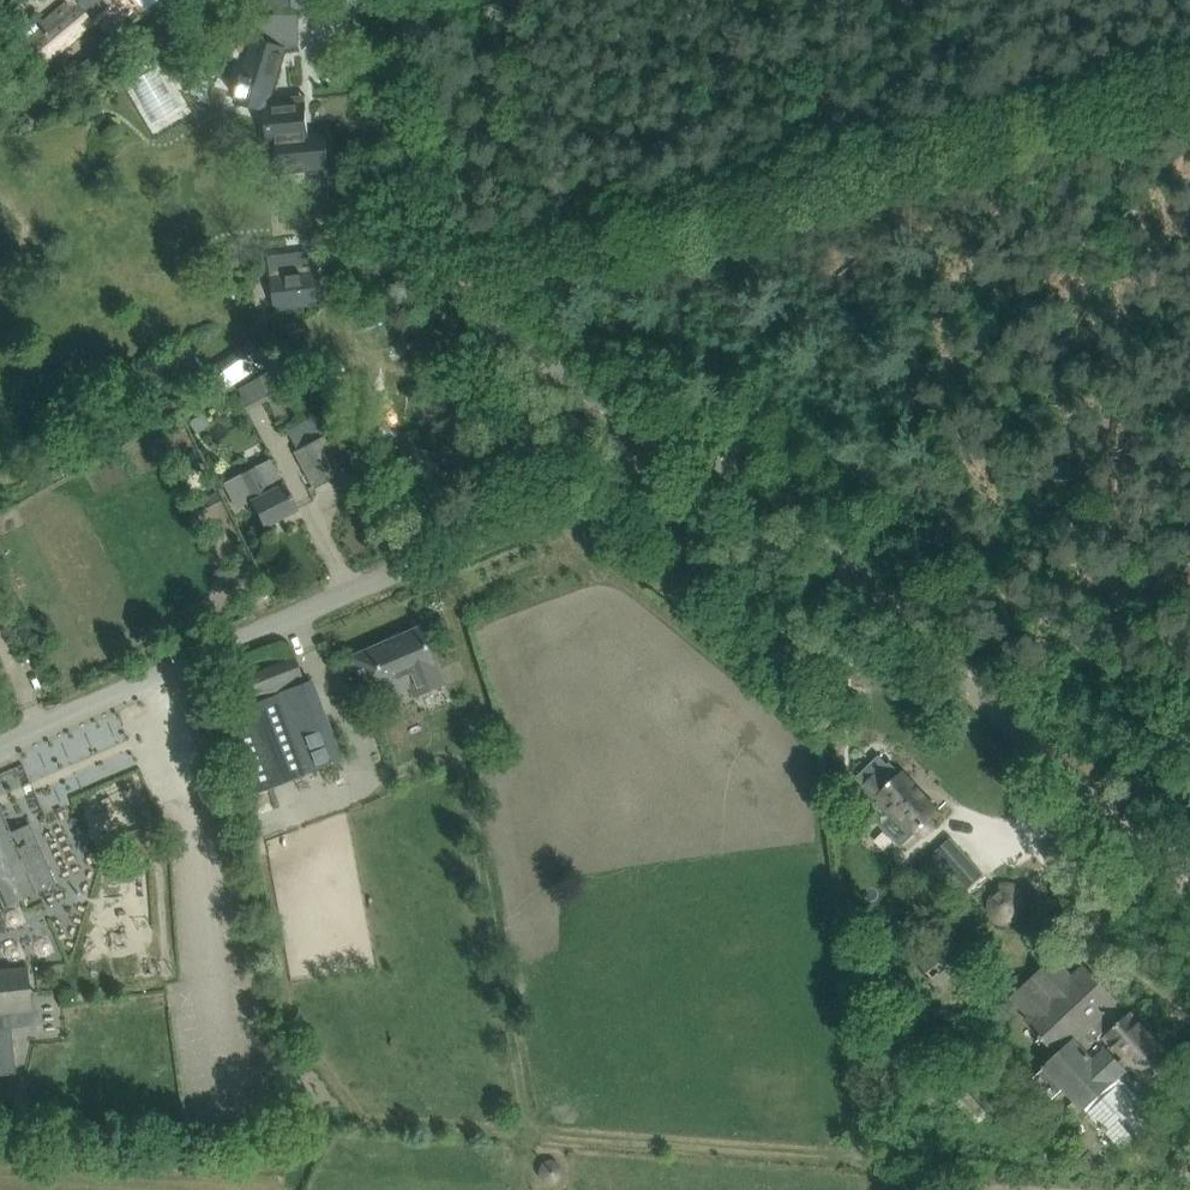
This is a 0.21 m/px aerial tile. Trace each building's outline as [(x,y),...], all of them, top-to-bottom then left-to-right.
[(16,33),(47,70),(63,56),(59,51),(111,6),(107,1),(108,0),(70,0),(71,1),(43,23),(37,16),(16,33)] [(152,16),(170,0),(138,0),(152,16)] [(270,99),(285,49),(273,46),(273,14),(252,15),(252,40),(246,38),(241,55),(249,57),(236,101),(267,109),(270,141),(278,140),(280,171),(327,166),(324,135),(307,136),(304,106),(300,106),(299,96),(270,99)] [(129,80),(152,127),(183,112),(160,65),(129,80)] [(320,302),(316,273),(273,278),(277,307),(320,302)] [(257,346),(210,377),(224,397),(270,366),(257,346)] [(257,377),(237,388),(249,409),(269,397),(257,377)] [(321,435),(294,450),(315,488),(330,479),(334,486),(352,477),(342,459),(339,461),(335,456),(333,457),(321,435)] [(284,484),(269,492),(256,466),(239,475),(243,483),(233,488),(237,497),(248,492),(252,501),(251,501),(264,525),(296,509),(284,484)] [(841,627),(847,634),(858,625),(851,617),(841,627)] [(389,641),(352,657),(366,691),(404,675),(413,696),(445,683),(435,659),(431,661),(417,629),(389,641)] [(241,707),(224,714),(255,794),(342,760),(310,680),(304,682),(294,657),(232,682),(241,707)] [(78,807),(74,798),(145,770),(124,718),(26,757),(51,818),(78,807)] [(902,772),(901,773),(890,762),(888,764),(879,755),(856,777),(864,785),(851,797),(901,847),(917,831),(921,835),(925,835),(933,827),(933,823),(930,819),(938,811),(914,786),(915,785),(902,772)] [(5,905),(54,884),(29,823),(10,831),(0,807),(0,893),(5,905)] [(951,837),(932,854),(968,893),(986,876),(951,837)] [(1004,889),(1001,889),(992,897),(991,899),(991,902),(990,904),(991,907),(991,910),(993,912),(995,914),(997,916),(999,918),(1002,919),(1005,919),(1008,919),(1011,918),(1019,911),(1021,908),(1022,905),(1022,902),(1021,900),(1020,897),(1019,894),(1017,892),(1015,890),(1012,889),(1010,888),(1007,888),(1004,889)] [(941,987),(944,990),(972,967),(941,931),(913,954),(915,956),(901,968),(915,986),(918,983),(929,996),(941,987)] [(1084,967),(1073,977),(1056,958),(1014,996),(1031,1015),(1027,1019),(1040,1033),(1038,1034),(1045,1042),(1046,1040),(1059,1054),(1034,1077),(1053,1098),(1065,1087),(1088,1112),(1101,1127),(1100,1128),(1105,1133),(1106,1132),(1123,1151),(1155,1121),(1138,1103),(1156,1086),(1160,1086),(1167,1079),(1168,1073),(1166,1071),(1175,1062),(1130,1013),(1126,1017),(1113,1003),(1116,1001),(1084,967)] [(28,992),(25,967),(0,969),(0,1075),(15,1073),(9,1012),(29,1009),(28,992)]
